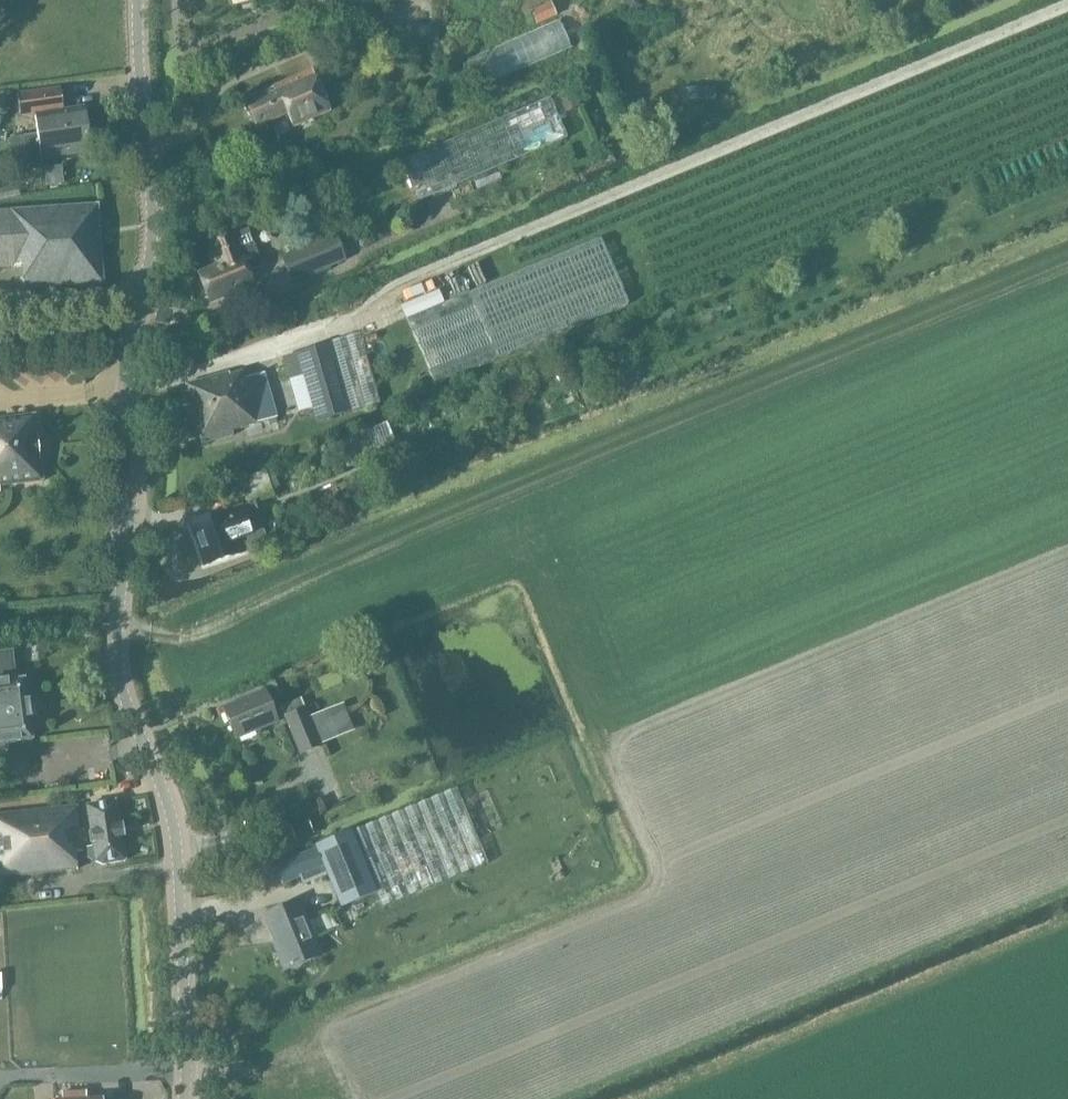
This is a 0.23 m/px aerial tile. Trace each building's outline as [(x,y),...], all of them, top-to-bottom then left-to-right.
[(886,9),(911,0),(883,0),(886,9)] [(550,2),(531,10),(537,24),(556,16),(550,2)] [(558,17),(462,59),(474,87),(570,45),(558,17)] [(241,100),(253,129),(288,114),(294,127),(330,111),(313,69),(241,100)] [(46,157),(98,150),(92,106),(67,109),(63,87),(23,93),(26,117),(40,115),(42,133),(29,134),(34,170),(48,168),(46,157)] [(403,162),(419,201),(568,138),(551,99),(403,162)] [(23,265),(24,288),(104,282),(99,204),(0,210),(0,267),(23,265)] [(200,272),(211,300),(251,284),(246,272),(261,266),(247,229),(211,243),(219,264),(200,272)] [(282,259),(292,282),(345,259),(335,236),(282,259)] [(430,374),(604,319),(597,295),(614,290),(601,249),(410,309),(430,374)] [(411,299),(414,313),(432,309),(429,295),(411,299)] [(585,336),(556,343),(560,359),(588,352),(585,336)] [(297,352),(316,421),(352,411),(333,343),(297,352)] [(228,373),(186,385),(202,444),(234,435),(233,430),(276,418),(263,373),(245,378),(243,372),(229,376),(228,373)] [(44,481),(35,414),(0,419),(0,486),(44,481)] [(387,423),(337,441),(346,468),(396,449),(387,423)] [(241,479),(248,504),(275,496),(267,471),(241,479)] [(192,524),(205,565),(243,553),(242,550),(269,541),(262,520),(249,524),(243,507),(192,524)] [(15,653),(0,655),(0,746),(38,741),(35,717),(32,717),(31,704),(34,704),(31,680),(18,682),(15,653)] [(224,709),(235,736),(277,719),(267,692),(224,709)] [(283,710),(300,754),(320,746),(310,720),(303,702),(283,710)] [(310,720),(320,746),(354,733),(344,706),(310,720)] [(457,787),(351,832),(378,894),(377,894),(383,907),(488,863),(457,787)] [(87,805),(97,860),(103,863),(126,859),(122,837),(124,837),(122,823),(120,824),(116,800),(87,805)] [(77,869),(75,851),(83,850),(78,806),(0,815),(0,878),(77,869)] [(317,848),(275,866),(283,884),(300,877),(304,885),(328,875),(342,909),(377,894),(351,832),(316,847),(317,848)] [(273,944),(284,971),(321,956),(299,902),(269,914),(277,932),(278,931),(281,940),(273,944)]
